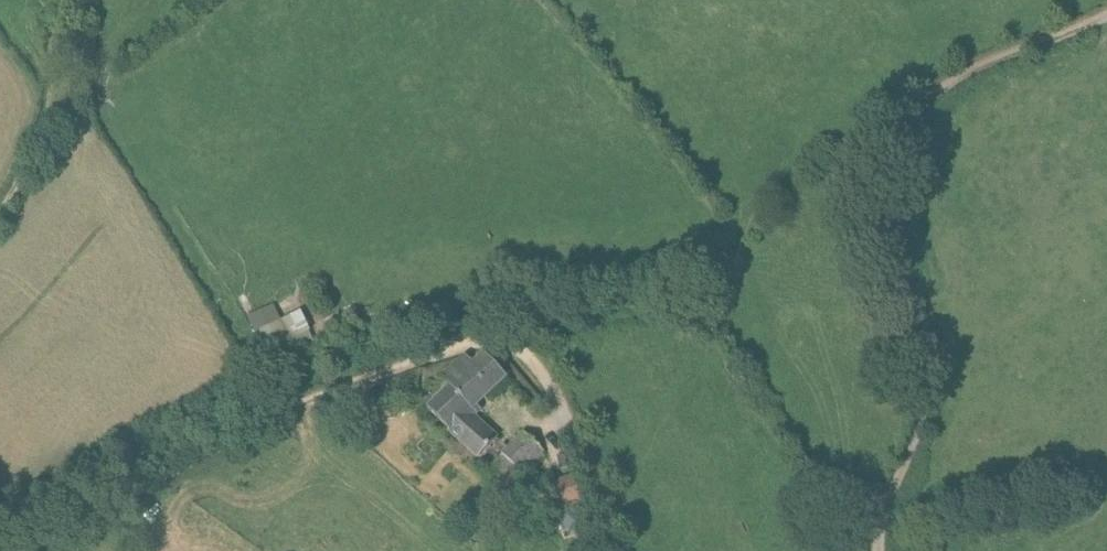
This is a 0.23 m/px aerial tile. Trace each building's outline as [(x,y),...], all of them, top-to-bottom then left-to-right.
[(271,369),(318,345),(304,317),(284,327),(277,312),(249,326),(271,369)] [(474,365),(467,357),(442,378),(451,387),(428,410),(450,432),(448,433),(478,460),(497,439),(474,417),(480,409),(476,404),(506,376),(486,354),(474,365)] [(519,470),(522,473),(543,450),(524,433),(503,455),(519,470)] [(519,470),(503,455),(488,471),(504,485),(519,470)] [(554,508),(563,532),(594,520),(586,499),(588,498),(579,475),(555,484),(542,490),(550,510),(554,508)]
